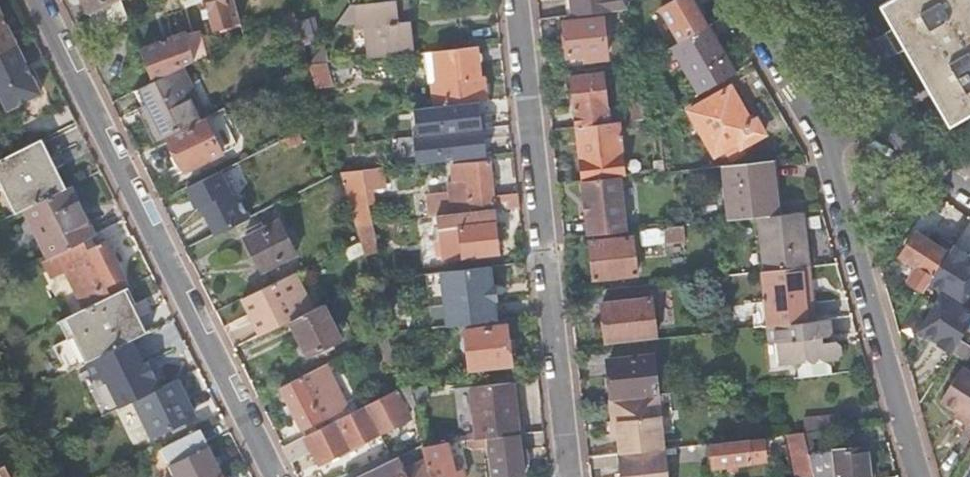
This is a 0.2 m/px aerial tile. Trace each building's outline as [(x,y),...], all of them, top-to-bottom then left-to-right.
[(99,31),(128,17),(121,0),(82,0),(99,31)] [(214,28),(230,24),(224,0),(206,0),(214,28)] [(405,0),(382,0),(353,3),(357,38),(352,39),(354,53),(398,48),(395,21),(396,21),(394,8),(405,6),(405,0)] [(575,11),(629,5),(626,0),(574,0),(575,11)] [(679,40),(705,25),(691,0),(673,0),(660,8),(679,40)] [(969,114),(969,0),(888,0),(878,5),(947,127),(969,114)] [(293,10),(282,16),(290,44),(302,41),(293,10)] [(16,45),(0,14),(0,53),(16,45)] [(607,14),(562,18),(565,54),(584,53),(584,59),(611,57),(607,14)] [(679,40),(672,44),(699,92),(733,72),(705,25),(679,40)] [(186,32),(193,60),(205,54),(198,30),(186,32)] [(186,32),(140,49),(152,80),(179,67),(193,60),(186,32)] [(0,53),(0,100),(5,109),(39,92),(16,45),(0,53)] [(433,50),(438,98),(495,92),(493,76),(478,78),(475,45),(433,50)] [(345,63),(317,67),(319,85),(347,82),(345,63)] [(658,116),(640,63),(630,64),(642,97),(628,99),(631,119),(658,116)] [(179,67),(152,80),(133,90),(141,105),(145,103),(151,114),(146,116),(157,139),(167,134),(202,116),(179,67)] [(569,73),(575,126),(613,121),(607,69),(569,73)] [(712,96),(688,111),(697,126),(696,127),(705,143),(706,142),(714,154),(736,142),(739,147),(763,133),(755,119),(750,122),(730,87),(712,96)] [(495,92),(438,98),(439,105),(495,99),(495,92)] [(483,110),(424,116),(426,133),(442,132),(444,154),(487,149),(483,110)] [(202,116),(167,134),(185,169),(221,150),(204,115),(202,116)] [(214,121),(226,147),(236,142),(225,116),(214,121)] [(613,121),(575,126),(581,180),(625,175),(629,174),(623,120),(613,121)] [(295,132),(278,141),(282,150),(299,142),(295,132)] [(23,146),(0,158),(0,208),(5,217),(14,213),(30,204),(65,187),(41,138),(23,146)] [(771,160),(723,165),(729,219),(757,216),(777,214),(771,160)] [(518,207),(516,192),(492,194),(489,162),(452,166),(454,183),(462,182),(463,190),(459,191),(462,213),(493,209),(518,207)] [(664,172),(663,162),(654,163),(655,172),(658,172),(664,172)] [(216,171),(186,187),(196,208),(201,205),(216,234),(249,217),(239,197),(229,196),(216,171)] [(625,175),(581,180),(588,235),(630,230),(625,175)] [(93,235),(68,186),(65,187),(30,204),(14,213),(38,262),(42,260),(82,240),(93,235)] [(366,203),(349,206),(355,225),(370,223),(366,203)] [(462,213),(435,216),(438,240),(440,259),(497,252),(493,209),(462,213)] [(777,214),(757,216),(761,248),(763,268),(763,271),(793,267),(808,265),(815,265),(809,210),(777,214)] [(278,219),(243,236),(261,271),(295,252),(278,219)] [(681,225),(638,230),(640,245),(652,243),(651,237),(664,235),(665,241),(682,239),(681,225)] [(932,277),(947,254),(915,233),(900,256),(915,266),(905,281),(922,292),(929,282),(932,277)] [(637,234),(591,237),(594,276),(640,273),(637,234)] [(82,240),(42,260),(51,277),(64,270),(82,306),(128,283),(106,240),(87,250),(82,240)] [(757,268),(763,268),(761,248),(755,248),(757,268)] [(793,267),(763,271),(759,271),(762,297),(760,297),(761,302),(762,301),(765,326),(811,321),(807,289),(811,289),(808,265),(793,267)] [(490,266),(439,271),(443,304),(446,326),(474,323),(496,321),(494,301),(492,285),(490,266)] [(312,308),(294,272),(242,297),(260,334),(289,319),(312,308)] [(914,304),(931,314),(926,324),(952,339),(957,332),(960,334),(969,319),(969,305),(929,282),(922,292),(914,304)] [(83,307),(60,318),(69,337),(57,343),(66,363),(76,358),(79,363),(101,353),(101,354),(132,338),(143,333),(129,305),(134,303),(125,286),(109,294),(83,307)] [(601,300),(606,344),(660,338),(656,295),(601,300)] [(312,308),(289,319),(306,354),(339,338),(322,303),(312,308)] [(429,306),(431,328),(446,326),(443,304),(429,306)] [(179,330),(174,317),(150,329),(153,334),(155,339),(179,330)] [(831,332),(830,319),(811,321),(765,326),(767,343),(775,342),(777,365),(802,362),(823,360),(837,358),(842,353),(841,345),(835,341),(823,343),(816,338),(828,336),(831,332)] [(506,323),(473,327),(477,367),(510,364),(506,323)] [(101,354),(75,367),(80,376),(121,356),(125,363),(130,361),(143,386),(171,371),(155,339),(153,334),(134,344),(132,338),(101,354)] [(657,352),(608,356),(611,395),(661,390),(657,352)] [(346,405),(324,363),(300,375),(301,377),(281,387),(301,428),(321,418),(346,405)] [(969,428),(969,375),(960,368),(936,406),(952,416),(969,428)] [(193,414),(176,378),(135,398),(152,434),(193,414)] [(470,386),(477,438),(522,433),(521,417),(516,418),(512,381),(470,386)] [(409,416),(395,390),(282,446),(290,461),(312,450),(318,462),(409,416)] [(661,393),(609,399),(612,433),(618,432),(620,453),(667,448),(661,393)] [(161,446),(176,476),(224,476),(199,428),(161,446)] [(787,434),(798,476),(809,476),(813,476),(801,433),(787,434)] [(488,440),(493,476),(514,476),(522,476),(517,436),(488,440)] [(762,437),(756,437),(747,439),(709,443),(712,466),(750,462),(765,460),(762,437)] [(420,449),(428,475),(428,476),(462,476),(460,469),(453,471),(444,441),(420,449)] [(419,444),(354,476),(428,476),(428,475),(420,449),(419,444)] [(41,445),(0,466),(0,476),(10,476),(9,475),(23,468),(25,473),(49,461),(41,445)] [(836,476),(872,476),(869,450),(869,447),(833,450),(836,476)] [(667,448),(620,453),(619,453),(622,476),(670,476),(667,448)]
